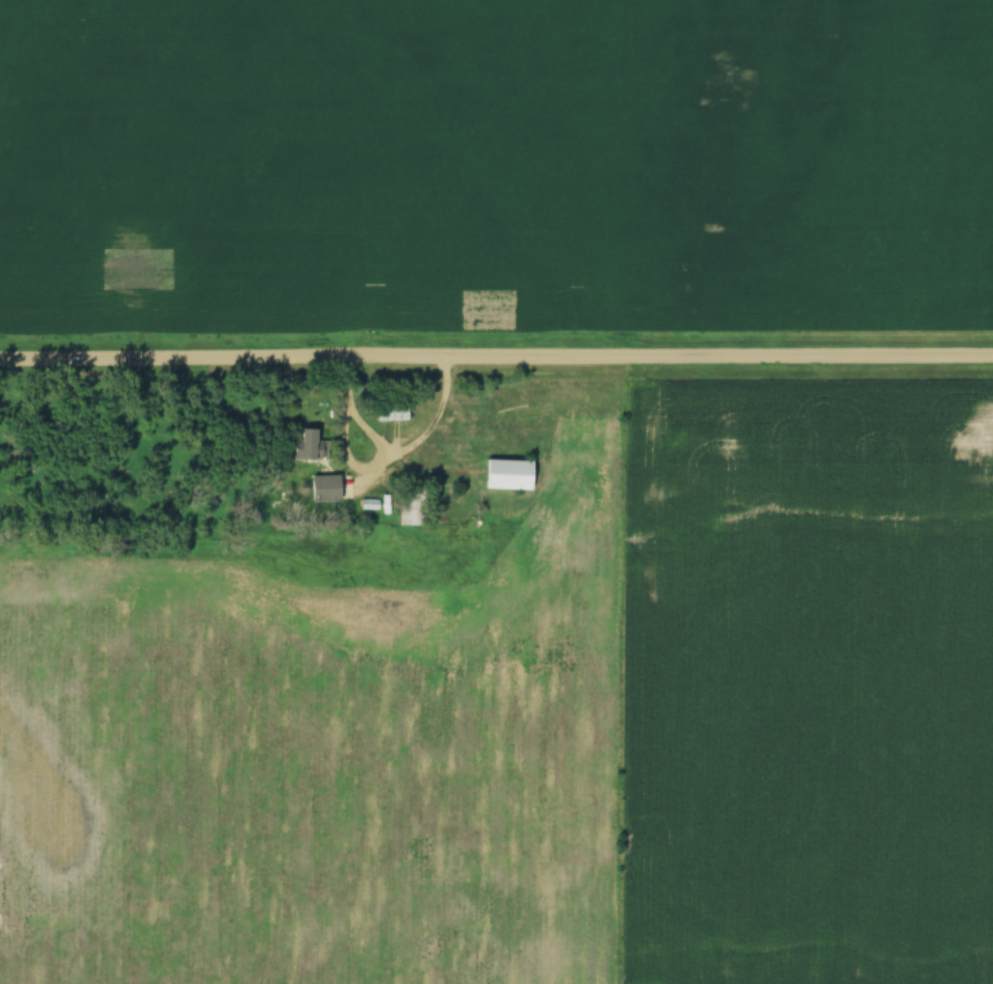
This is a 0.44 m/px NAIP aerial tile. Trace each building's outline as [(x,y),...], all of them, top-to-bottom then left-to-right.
[(406,404),(375,404),(375,422),(406,422),(406,404)] [(295,429),(295,461),(320,461),(320,429),(295,429)] [(481,490),(531,491),(532,462),(482,461),(481,490)] [(355,476),(309,476),(309,501),(355,501),(355,476)] [(400,526),(422,526),(422,494),(409,494),(409,500),(400,500),(400,526)]
